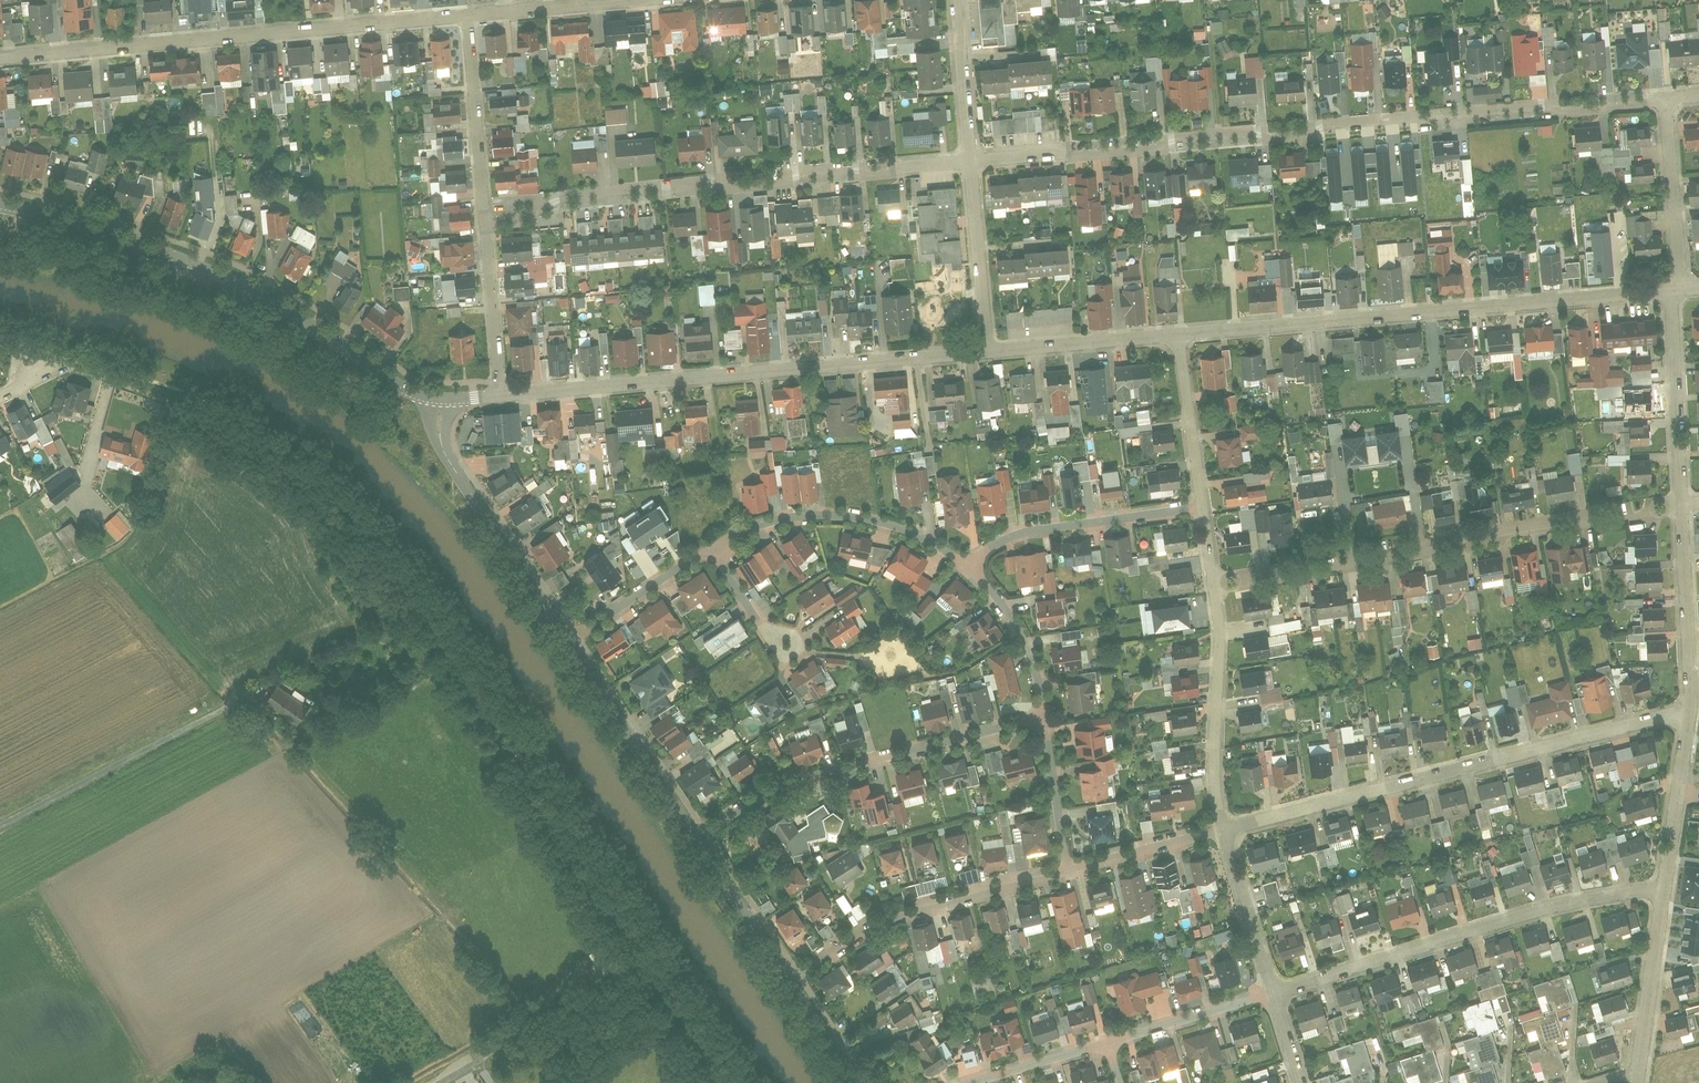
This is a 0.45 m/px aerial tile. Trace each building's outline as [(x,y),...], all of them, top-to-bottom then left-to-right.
[(68,35),(98,33),(95,0),(65,0),(68,35)] [(173,0),(146,0),(148,27),(176,24),(173,0)] [(212,0),(184,0),(186,14),(190,14),(191,21),(210,20),(209,11),(213,11),(212,0)] [(260,23),(258,0),(249,0),(249,1),(227,3),(229,26),(260,23)] [(313,15),(339,13),(338,0),(312,0),(313,15)] [(365,0),(355,0),(356,10),(366,9),(365,0)] [(366,9),(376,9),(375,0),(365,0),(366,9)] [(860,35),(884,33),(881,0),(857,0),(860,35)] [(908,19),(938,16),(937,0),(907,0),(908,19)] [(982,48),(1005,46),(1003,26),(1018,25),(1016,0),(977,0),(982,48)] [(1017,14),(1029,13),(1029,8),(1041,7),(1040,0),(1016,0),(1017,14)] [(1059,18),(1079,16),(1077,0),(1057,0),(1059,18)] [(53,3),(30,5),(33,37),(56,35),(53,3)] [(848,4),(826,6),(828,34),(851,32),(848,4)] [(815,5),(791,7),(794,36),(817,33),(815,5)] [(1384,20),(1392,14),(1386,5),(1378,10),(1384,20)] [(129,7),(107,9),(109,33),(131,31),(129,7)] [(746,8),(708,11),(710,41),(749,38),(746,8)] [(781,8),(758,10),(761,38),(783,36),(781,8)] [(666,57),(665,45),(685,43),(686,52),(699,51),(696,10),(674,12),(675,19),(654,21),(656,38),(654,38),(656,58),(666,57)] [(23,31),(23,22),(14,23),(13,14),(5,15),(6,25),(13,25),(13,32),(23,31)] [(1530,16),(1531,25),(1542,24),(1541,15),(1530,16)] [(938,16),(908,19),(910,39),(940,36),(938,16)] [(632,47),(629,19),(604,21),(606,49),(632,47)] [(597,62),(593,21),(572,23),(575,47),(580,47),(581,63),(597,62)] [(1224,33),(1223,21),(1213,22),(1214,34),(1224,33)] [(575,47),(572,23),(551,24),(554,49),(556,49),(556,57),(567,56),(566,48),(575,47)] [(1648,63),(1645,23),(1632,24),(1633,43),(1617,45),(1619,66),(1648,63)] [(647,26),(630,28),(632,47),(649,45),(647,26)] [(1554,26),(1544,27),(1544,46),(1555,45),(1554,26)] [(1196,31),(1197,41),(1207,40),(1207,30),(1196,31)] [(521,56),(524,56),(542,54),(540,31),(522,33),(523,40),(520,41),(521,56)] [(855,44),(855,33),(847,33),(847,45),(855,44)] [(1516,76),(1530,75),(1536,74),(1535,62),(1540,61),(1538,36),(1533,37),(1526,37),(1526,33),(1512,35),(1516,76)] [(508,34),(486,36),(489,61),(510,59),(508,34)] [(1455,36),(1443,37),(1445,50),(1424,51),(1427,85),(1446,83),(1450,79),(1448,61),(1458,60),(1455,36)] [(1687,66),(1698,65),(1698,36),(1684,38),(1687,66)] [(1668,39),(1670,68),(1687,66),(1684,38),(1668,39)] [(452,39),(433,41),(436,71),(454,69),(452,39)] [(1226,39),(1217,43),(1222,53),(1231,49),(1226,39)] [(363,43),(364,52),(361,52),(363,79),(387,76),(384,50),(383,50),(382,41),(363,43)] [(1601,41),(1581,43),(1584,72),(1604,70),(1601,41)] [(353,78),(350,42),(338,43),(341,79),(353,78)] [(418,42),(398,44),(400,67),(420,65),(418,42)] [(341,79),(338,43),(325,44),(329,81),(341,79)] [(1500,43),(1482,44),(1485,71),(1503,69),(1500,43)] [(1482,44),(1466,46),(1468,73),(1485,71),(1482,44)] [(1371,45),(1349,46),(1351,69),(1373,67),(1371,45)] [(317,80),(314,46),(301,47),(304,81),(317,80)] [(304,81),(301,47),(288,48),(292,82),(304,81)] [(1571,47),(1554,49),(1556,73),(1573,71),(1571,47)] [(278,51),(252,54),(256,94),(282,91),(278,51)] [(918,72),(942,70),(940,51),(916,53),(918,72)] [(242,52),(219,54),(221,84),(245,82),(242,52)] [(175,68),(169,69),(170,78),(171,86),(201,83),(198,59),(187,60),(186,56),(174,57),(175,68)] [(1049,59),(1034,61),(1037,90),(1051,88),(1049,59)] [(1034,61),(1020,62),(1022,91),(1037,90),(1034,61)] [(1020,62),(1006,63),(1006,68),(1008,92),(1022,91),(1020,62)] [(1336,62),(1316,64),(1319,95),(1339,93),(1336,62)] [(1403,62),(1384,63),(1386,89),(1405,88),(1403,62)] [(168,64),(150,66),(152,80),(170,78),(169,69),(168,64)] [(1373,67),(1351,69),(1353,93),(1375,92),(1373,67)] [(1006,68),(992,69),(994,98),(1008,97),(1008,92),(1006,68)] [(139,69),(110,71),(112,99),(141,96),(139,69)] [(992,69),(977,70),(980,99),(994,98),(992,69)] [(920,92),(944,90),(942,70),(918,72),(920,92)] [(95,71),(65,73),(68,105),(98,102),(95,71)] [(54,75),(29,77),(31,103),(56,101),(54,75)] [(0,78),(0,113),(9,112),(5,78),(0,78)] [(1254,78),(1225,80),(1227,106),(1256,103),(1254,78)] [(1299,79),(1274,81),(1276,102),(1301,100),(1299,79)] [(1155,81),(1129,82),(1130,110),(1156,109),(1155,81)] [(1203,81),(1186,82),(1189,109),(1205,108),(1203,81)] [(1167,84),(1170,111),(1189,109),(1186,82),(1167,84)] [(642,97),(658,96),(658,84),(642,85),(642,97)] [(762,95),(774,94),(773,84),(761,85),(762,95)] [(1113,87),(1090,89),(1091,117),(1115,116),(1113,87)] [(1476,98),(1503,98),(1503,88),(1477,88),(1476,98)] [(1091,117),(1090,89),(1069,90),(1070,118),(1091,117)] [(903,98),(919,97),(918,90),(903,91),(903,98)] [(519,96),(490,98),(491,118),(521,115),(519,96)] [(464,124),(462,102),(436,105),(438,127),(464,124)] [(629,123),(628,108),(607,109),(608,124),(629,123)] [(1042,109),(1014,111),(1015,118),(993,119),(994,135),(1044,131),(1042,109)] [(789,116),(767,118),(770,147),(792,145),(789,116)] [(824,117),(802,119),(805,151),(827,149),(824,117)] [(889,118),(867,120),(870,149),(891,147),(889,118)] [(857,121),(835,123),(837,147),(859,145),(857,121)] [(1697,127),(1683,128),(1684,150),(1698,149),(1698,121),(1697,121),(1697,127)] [(738,135),(719,137),(721,161),(740,159),(761,157),(758,133),(757,122),(737,124),(738,135)] [(932,122),(902,124),(905,147),(934,144),(932,122)] [(1599,124),(1575,127),(1577,154),(1602,152),(1599,124)] [(610,151),(607,125),(595,127),(596,138),(597,138),(599,152),(610,151)] [(1554,135),(1553,125),(1540,126),(1540,136),(1554,135)] [(1651,147),(1649,126),(1624,129),(1626,149),(1651,147)] [(8,145),(7,127),(0,127),(0,146),(8,145)] [(498,132),(499,136),(492,137),(494,160),(517,158),(515,135),(515,131),(498,132)] [(680,140),(682,163),(708,161),(706,138),(680,140)] [(618,171),(658,167),(655,139),(615,143),(618,171)] [(1458,140),(1431,142),(1434,167),(1460,164),(1458,140)] [(468,162),(467,142),(445,144),(447,164),(468,162)] [(8,148),(1,173),(22,178),(23,174),(28,154),(8,148)] [(28,154),(23,174),(44,179),(50,155),(29,149),(28,154)] [(598,149),(573,151),(575,176),(600,174),(598,149)] [(60,162),(62,153),(54,151),(51,160),(60,162)] [(498,193),(519,191),(520,197),(538,195),(538,188),(542,188),(541,179),(537,179),(536,170),(540,170),(539,159),(531,160),(530,151),(520,152),(521,171),(497,173),(498,193)] [(1418,195),(1414,151),(1400,152),(1404,196),(1418,195)] [(1303,152),(1278,153),(1280,179),(1305,178),(1303,152)] [(1394,197),(1390,153),(1376,154),(1380,198),(1394,197)] [(1369,199),(1365,155),(1352,156),(1356,200),(1369,199)] [(1260,183),(1258,156),(1227,158),(1229,186),(1260,183)] [(1344,201),(1340,157),(1327,158),(1331,202),(1344,201)] [(1214,163),(1185,165),(1186,175),(1171,176),(1172,198),(1217,195),(1214,163)] [(1654,185),(1652,164),(1629,166),(1631,187),(1654,185)] [(90,174),(70,168),(64,187),(85,193),(90,174)] [(471,194),(469,169),(447,171),(449,196),(471,194)] [(1172,198),(1171,176),(1165,177),(1164,169),(1142,170),(1144,200),(1172,198)] [(1109,173),(1111,203),(1134,201),(1131,171),(1109,173)] [(1059,175),(1045,176),(1047,205),(1061,204),(1059,175)] [(1045,176),(1030,177),(1033,206),(1047,205),(1045,176)] [(1073,178),(1077,224),(1100,222),(1096,176),(1073,178)] [(1030,177),(1016,178),(1016,183),(1018,207),(1033,206),(1030,177)] [(1687,179),(1690,208),(1698,207),(1698,178),(1687,179)] [(149,187),(122,179),(116,202),(143,210),(149,187)] [(1592,192),(1594,180),(1585,179),(1584,191),(1592,192)] [(1016,183),(1002,184),(1004,213),(1019,212),(1018,207),(1016,183)] [(1002,184),(988,185),(990,214),(1004,213),(1002,184)] [(918,206),(923,254),(942,252),(943,264),(953,263),(953,261),(962,260),(961,253),(959,230),(956,230),(955,217),(958,217),(955,189),(929,191),(929,196),(923,196),(924,205),(918,206)] [(899,191),(879,193),(881,215),(902,213),(899,191)] [(227,195),(228,216),(239,215),(238,195),(227,195)] [(864,220),(862,195),(839,197),(841,222),(864,220)] [(188,204),(170,197),(160,223),(178,230),(188,204)] [(773,240),(798,237),(799,245),(818,244),(817,236),(814,204),(813,199),(799,200),(800,205),(777,207),(777,202),(769,203),(770,208),(773,240)] [(218,213),(200,206),(190,233),(208,239),(218,213)] [(1185,220),(1185,207),(1176,208),(1177,220),(1185,220)] [(763,208),(744,210),(747,243),(766,241),(763,208)] [(452,233),(474,231),(472,210),(451,212),(452,233)] [(728,210),(708,212),(711,243),(731,241),(728,210)] [(292,230),(291,216),(285,216),(285,211),(269,212),(270,240),(287,239),(286,230),(292,230)] [(696,214),(675,216),(677,239),(699,237),(696,214)] [(651,260),(647,218),(639,219),(641,233),(633,234),(635,261),(651,260)] [(655,218),(647,218),(651,260),(666,258),(664,231),(656,232),(655,218)] [(635,261),(633,234),(625,235),(624,220),(616,221),(620,263),(635,261)] [(1631,238),(1633,261),(1661,259),(1659,235),(1653,236),(1651,220),(1634,221),(1635,237),(1631,238)] [(620,263),(616,221),(608,222),(609,236),(602,237),(604,264),(620,263)] [(604,264),(602,237),(594,238),(593,223),(585,224),(589,266),(604,264)] [(589,266),(585,224),(577,225),(578,239),(571,240),(573,267),(589,266)] [(1239,236),(1251,235),(1250,228),(1227,229),(1228,241),(1239,240),(1239,236)] [(256,236),(240,229),(231,248),(247,256),(256,236)] [(1433,249),(1435,277),(1437,297),(1463,294),(1462,274),(1450,275),(1448,248),(1453,248),(1451,229),(1426,231),(1427,250),(1433,249)] [(536,235),(502,238),(504,260),(538,257),(536,235)] [(1615,278),(1613,246),(1601,247),(1601,238),(1590,239),(1594,280),(1615,278)] [(1402,255),(1415,255),(1415,242),(1402,242),(1402,255)] [(477,268),(475,243),(442,246),(444,271),(477,268)] [(408,254),(418,258),(422,248),(412,244),(408,254)] [(300,282),(313,257),(293,246),(280,271),(300,282)] [(1067,249),(1052,250),(1055,279),(1069,278),(1067,249)] [(1052,250),(1038,252),(1040,281),(1055,279),(1052,250)] [(1538,252),(1541,289),(1563,287),(1560,250),(1538,252)] [(1038,252),(1024,253),(1024,257),(1026,282),(1040,281),(1038,252)] [(1359,273),(1367,272),(1366,254),(1358,255),(1359,273)] [(1024,257),(1010,259),(1012,288),(1026,286),(1026,282),(1024,257)] [(892,259),(893,278),(914,277),(913,258),(892,259)] [(1010,259),(995,260),(998,289),(1012,288),(1010,259)] [(557,272),(567,272),(567,261),(557,261),(557,272)] [(1522,263),(1504,265),(1507,291),(1525,290),(1522,263)] [(1504,265),(1488,266),(1490,293),(1507,291),(1504,265)] [(1401,267),(1378,269),(1381,302),(1404,300),(1401,267)] [(527,274),(504,276),(507,302),(529,300),(527,274)] [(478,297),(476,275),(459,276),(460,298),(478,297)] [(1362,290),(1361,277),(1335,279),(1337,307),(1358,305),(1357,291),(1362,290)] [(1111,301),(1110,283),(1095,284),(1097,302),(1087,303),(1089,329),(1109,328),(1107,301),(1111,301)] [(717,304),(715,284),(700,285),(701,305),(717,304)] [(351,285),(335,305),(351,318),(367,297),(351,285)] [(1323,285),(1295,288),(1297,311),(1325,309),(1323,285)] [(395,287),(396,300),(411,299),(411,286),(395,287)] [(1178,323),(1174,286),(1154,288),(1157,325),(1178,323)] [(1277,314),(1275,288),(1246,290),(1249,316),(1277,314)] [(1141,326),(1138,290),(1121,291),(1124,328),(1141,326)] [(607,295),(608,303),(621,302),(621,294),(607,295)] [(911,332),(908,295),(884,297),(887,333),(911,332)] [(849,321),(848,314),(847,296),(834,297),(836,322),(849,321)] [(829,314),(829,299),(820,299),(821,315),(829,314)] [(738,323),(747,322),(749,353),(770,352),(767,315),(766,315),(765,304),(737,306),(738,323)] [(1008,311),(1009,327),(1075,323),(1074,307),(1008,311)] [(372,311),(361,325),(395,351),(406,337),(398,331),(407,320),(392,308),(383,320),(372,311)] [(530,309),(507,311),(509,338),(533,336),(530,309)] [(863,340),(875,339),(873,312),(860,313),(863,340)] [(851,342),(863,340),(860,313),(848,314),(849,321),(851,342)] [(1656,346),(1654,319),(1626,322),(1629,349),(1656,346)] [(686,341),(688,341),(713,339),(711,320),(684,323),(686,341)] [(806,345),(824,344),(822,320),(804,321),(806,345)] [(788,347),(806,345),(804,321),(786,323),(788,347)] [(1629,349),(1626,322),(1599,324),(1601,351),(1629,349)] [(1554,351),(1552,329),(1542,329),(1542,327),(1532,328),(1532,331),(1522,331),(1524,353),(1554,351)] [(1589,357),(1587,328),(1567,330),(1570,359),(1589,357)] [(726,349),(744,348),(743,329),(725,330),(726,349)] [(1513,356),(1511,330),(1485,332),(1487,358),(1513,356)] [(676,365),(673,332),(649,334),(652,367),(676,365)] [(1423,358),(1421,332),(1392,334),(1395,360),(1423,358)] [(1476,373),(1473,334),(1444,336),(1446,361),(1459,360),(1461,375),(1476,373)] [(477,364),(475,335),(449,337),(452,366),(477,364)] [(1356,337),(1334,338),(1335,359),(1357,358),(1356,337)] [(637,367),(634,338),(614,340),(617,368),(637,367)] [(1387,371),(1384,338),(1360,340),(1363,373),(1387,371)] [(714,339),(713,339),(688,341),(689,358),(715,356),(714,339)] [(569,375),(566,344),(548,346),(551,377),(569,375)] [(532,345),(511,347),(513,375),(534,373),(532,345)] [(599,375),(596,346),(580,347),(583,377),(599,375)] [(1303,351),(1281,353),(1283,378),(1305,376),(1303,351)] [(1264,381),(1262,355),(1241,357),(1243,382),(1264,381)] [(1651,373),(1651,356),(1630,357),(1631,374),(1651,373)] [(1227,388),(1224,358),(1200,361),(1203,390),(1227,388)] [(1153,399),(1150,364),(1132,365),(1135,401),(1153,399)] [(1135,401),(1132,365),(1114,367),(1117,402),(1135,401)] [(1104,368),(1081,371),(1087,414),(1109,411),(1110,422),(1116,422),(1113,401),(1109,400),(1104,368)] [(1072,395),(1070,372),(1049,374),(1051,397),(1053,397),(1055,418),(1071,417),(1069,395),(1072,395)] [(1037,405),(1035,375),(1010,377),(1013,407),(1037,405)] [(877,401),(900,399),(901,413),(911,412),(910,398),(911,398),(909,376),(875,380),(877,401)] [(1003,411),(1000,378),(979,380),(981,413),(1003,411)] [(1431,402),(1446,401),(1445,380),(1430,381),(1431,402)] [(70,381),(68,389),(58,386),(53,410),(70,414),(72,408),(82,411),(89,385),(70,381)] [(937,408),(955,406),(956,424),(970,423),(967,381),(935,384),(937,408)] [(785,389),(785,391),(774,392),(775,410),(787,409),(788,419),(802,418),(800,388),(785,389)] [(1651,413),(1650,392),(1624,393),(1625,414),(1651,413)] [(1226,413),(1239,412),(1237,395),(1224,397),(1226,413)] [(862,435),(859,397),(827,400),(830,438),(862,435)] [(762,435),(761,421),(759,401),(737,403),(739,423),(745,422),(746,437),(762,435)] [(29,403),(7,413),(21,440),(42,429),(29,403)] [(1073,404),(1074,426),(1083,425),(1082,404),(1073,404)] [(712,444),(708,406),(686,408),(688,427),(684,427),(685,437),(696,436),(697,445),(712,444)] [(565,441),(562,407),(539,409),(541,431),(549,430),(550,443),(565,441)] [(1491,408),(1491,417),(1501,416),(1500,408),(1491,408)] [(659,443),(656,409),(619,413),(622,446),(659,443)] [(947,409),(930,410),(931,422),(948,421),(947,409)] [(1140,426),(1153,424),(1150,409),(1137,411),(1140,426)] [(484,414),(487,444),(524,441),(521,411),(484,414)] [(600,435),(598,413),(577,415),(578,437),(600,435)] [(1069,437),(1068,426),(1047,427),(1047,417),(1039,418),(1040,434),(1050,434),(1050,444),(1058,443),(1058,438),(1069,437)] [(1139,421),(1123,421),(1123,417),(1118,417),(1118,426),(1139,426),(1139,421)] [(896,438),(915,437),(914,418),(895,419),(896,438)] [(14,447),(6,431),(4,432),(0,424),(0,454),(14,447)] [(1141,434),(1139,425),(1121,429),(1123,438),(1141,434)] [(1649,448),(1648,426),(1627,427),(1628,448),(1649,448)] [(106,435),(100,457),(148,468),(156,433),(137,429),(133,441),(106,435)] [(1175,451),(1172,430),(1148,433),(1151,454),(1175,451)] [(1400,430),(1377,432),(1380,460),(1403,458),(1400,430)] [(625,459),(619,459),(621,435),(602,434),(601,450),(611,451),(610,473),(624,473),(625,459)] [(1365,436),(1343,438),(1345,466),(1368,464),(1365,436)] [(1239,437),(1215,440),(1219,470),(1243,467),(1239,437)] [(767,440),(751,441),(752,458),(768,457),(767,440)] [(69,467),(76,463),(69,452),(62,456),(69,467)] [(1581,452),(1570,454),(1572,475),(1584,473),(1581,452)] [(1088,464),(1087,461),(1073,462),(1074,474),(1079,473),(1080,481),(1090,480),(1088,464)] [(1088,464),(1090,480),(1099,479),(1097,463),(1088,464)] [(1652,486),(1651,463),(1626,464),(1627,487),(1652,486)] [(1147,473),(1156,472),(1155,464),(1136,466),(1137,476),(1147,475),(1147,473)] [(1536,466),(1527,468),(1529,479),(1539,478),(1536,466)] [(531,491),(516,468),(488,486),(502,509),(531,491)] [(1002,482),(1003,490),(1011,489),(1008,468),(996,469),(998,482),(1002,482)] [(1124,498),(1121,477),(1119,478),(1118,468),(1102,470),(1103,480),(1099,480),(1101,501),(1124,498)] [(44,488),(57,504),(82,485),(70,469),(44,488)] [(1180,489),(1178,469),(1156,472),(1147,473),(1147,475),(1149,492),(1180,489)] [(798,470),(782,472),(785,501),(801,500),(798,473),(798,470)] [(798,473),(801,500),(801,502),(820,500),(817,471),(798,473)] [(919,472),(898,475),(902,508),(923,505),(919,472)] [(1048,490),(1055,489),(1053,472),(1043,473),(1044,487),(1048,486),(1048,490)] [(1074,474),(1060,475),(1064,506),(1083,503),(1080,481),(1079,473),(1074,474)] [(957,475),(939,477),(943,501),(945,501),(961,499),(957,475)] [(1544,484),(1548,507),(1577,502),(1574,479),(1544,484)] [(998,482),(977,485),(981,515),(1006,512),(1003,490),(1002,482),(998,482)] [(1333,507),(1330,483),(1314,485),(1317,509),(1333,507)] [(1223,487),(1225,509),(1248,506),(1245,484),(1223,487)] [(765,485),(745,487),(748,515),(768,514),(765,485)] [(1317,509),(1314,485),(1298,487),(1301,511),(1317,509)] [(1019,490),(1022,514),(1051,511),(1048,490),(1048,486),(1044,487),(1019,490)] [(1623,495),(1623,486),(1607,487),(1608,496),(1623,495)] [(1492,497),(1477,499),(1476,488),(1465,489),(1466,500),(1462,501),(1466,523),(1495,519),(1492,497)] [(1500,493),(1503,515),(1534,511),(1531,488),(1500,493)] [(1085,493),(1086,506),(1087,506),(1087,513),(1094,513),(1094,493),(1085,493)] [(961,499),(945,501),(949,525),(968,522),(965,498),(961,499)] [(549,519),(536,499),(510,516),(524,536),(549,519)] [(1372,508),(1376,532),(1407,527),(1404,503),(1372,508)] [(1433,507),(1435,526),(1455,523),(1453,505),(1433,507)] [(120,510),(105,525),(119,540),(135,525),(120,510)] [(670,531),(657,511),(627,530),(640,550),(670,531)] [(1267,516),(1271,546),(1293,543),(1289,513),(1267,516)] [(87,554),(84,550),(91,545),(74,521),(57,532),(77,561),(87,554)] [(1165,553),(1189,550),(1186,527),(1162,530),(1165,553)] [(675,551),(684,547),(679,532),(670,535),(675,551)] [(1226,535),(1228,557),(1251,554),(1248,532),(1226,535)] [(554,534),(533,547),(551,575),(572,561),(554,534)] [(865,539),(845,534),(840,558),(869,565),(874,543),(864,540),(865,539)] [(1132,556),(1129,535),(1103,538),(1107,567),(1128,564),(1133,563),(1132,556)] [(801,536),(783,547),(799,571),(817,560),(801,536)] [(1655,557),(1654,537),(1634,538),(1635,558),(1655,557)] [(1090,551),(1088,538),(1061,542),(1065,569),(1091,564),(1092,564),(1090,551)] [(754,558),(767,578),(786,566),(772,544),(753,556),(754,558)] [(930,563),(903,546),(887,573),(914,589),(930,563)] [(1574,551),(1570,552),(1569,546),(1544,549),(1549,587),(1570,584),(1569,574),(1573,574),(1592,571),(1588,547),(1574,549),(1574,551)] [(1092,564),(1091,564),(1092,570),(1103,569),(1100,549),(1090,551),(1092,564)] [(1609,550),(1601,552),(1605,565),(1613,563),(1609,550)] [(1008,575),(1016,574),(1018,590),(1044,586),(1046,595),(1060,593),(1057,568),(1049,569),(1047,551),(1006,557),(1008,575)] [(1536,552),(1509,556),(1514,587),(1540,583),(1536,552)] [(1149,563),(1168,560),(1167,553),(1148,555),(1149,563)] [(600,555),(585,565),(606,596),(620,586),(600,555)] [(1128,564),(1129,575),(1140,574),(1138,555),(1132,556),(1133,563),(1128,564)] [(738,569),(752,591),(768,580),(767,578),(754,558),(738,569)] [(1504,582),(1501,558),(1474,561),(1478,585),(1504,582)] [(1150,570),(1169,568),(1168,560),(1149,563),(1150,570)] [(1469,592),(1465,564),(1434,568),(1438,596),(1469,592)] [(1194,590),(1191,566),(1165,570),(1168,594),(1194,590)] [(1662,592),(1661,571),(1634,572),(1635,593),(1662,592)] [(725,601),(707,572),(688,585),(679,590),(692,611),(701,605),(706,613),(725,601)] [(1428,594),(1425,572),(1399,575),(1402,598),(1428,594)] [(976,596),(957,579),(942,597),(961,614),(976,596)] [(1377,613),(1373,587),(1373,584),(1355,587),(1359,616),(1377,613)] [(801,601),(812,618),(837,602),(826,585),(801,601)] [(1393,614),(1389,585),(1373,587),(1377,613),(1377,616),(1393,614)] [(1349,617),(1346,589),(1329,591),(1333,619),(1349,617)] [(1333,619),(1329,591),(1312,594),(1316,621),(1333,619)] [(1272,619),(1269,596),(1240,600),(1243,623),(1272,619)] [(653,640),(664,633),(669,641),(684,631),(664,599),(638,616),(653,640)] [(1188,600),(1150,607),(1155,634),(1193,627),(1188,600)] [(1062,601),(1037,605),(1040,631),(1066,627),(1062,601)] [(1665,627),(1664,607),(1641,608),(1642,628),(1665,627)] [(716,660),(752,637),(733,608),(692,634),(702,650),(707,646),(716,660)] [(967,627),(984,652),(1003,639),(997,630),(999,629),(994,623),(993,624),(986,614),(967,627)] [(826,631),(837,648),(861,633),(850,616),(826,631)] [(635,647),(623,629),(597,645),(609,664),(635,647)] [(1064,645),(1082,644),(1081,630),(1063,631),(1064,645)] [(1270,658),(1267,637),(1240,640),(1243,662),(1270,658)] [(1482,637),(1469,640),(1471,650),(1484,648),(1482,637)] [(1669,660),(1668,642),(1646,643),(1647,661),(1669,660)] [(1201,666),(1198,644),(1171,648),(1174,670),(1201,666)] [(1429,646),(1430,659),(1441,657),(1440,644),(1429,646)] [(1083,671),(1080,646),(1050,650),(1054,676),(1083,671)] [(1017,670),(1013,654),(991,659),(1001,700),(1023,694),(1019,677),(1017,675),(1016,672),(1017,670)] [(815,703),(828,695),(823,688),(830,683),(817,664),(812,663),(790,677),(805,699),(810,696),(815,703)] [(679,693),(661,665),(629,686),(647,713),(679,693)] [(1266,694),(1263,672),(1238,675),(1241,698),(1266,694)] [(1200,699),(1197,676),(1169,679),(1172,702),(1200,699)] [(1599,711),(1612,708),(1604,676),(1590,679),(1599,711)] [(1586,715),(1599,711),(1590,679),(1577,683),(1586,715)] [(1619,685),(1624,705),(1641,701),(1639,692),(1646,690),(1643,679),(1619,685)] [(1093,712),(1091,698),(1096,697),(1093,681),(1065,685),(1069,716),(1093,712)] [(1572,720),(1567,702),(1572,700),(1567,681),(1547,686),(1551,698),(1524,705),(1531,730),(1572,720)] [(982,717),(997,713),(989,684),(975,687),(982,715),(982,717)] [(312,705),(280,685),(264,710),(296,731),(312,705)] [(761,699),(773,717),(792,705),(780,687),(761,699)] [(982,715),(975,687),(960,691),(967,719),(982,715)] [(927,732),(951,726),(945,701),(920,707),(927,732)] [(1145,714),(1146,723),(1169,719),(1167,709),(1145,714)] [(1493,716),(1498,737),(1518,732),(1512,710),(1493,716)] [(662,743),(665,741),(684,729),(673,712),(651,726),(662,743)] [(1262,733),(1259,712),(1236,715),(1239,736),(1262,733)] [(1197,735),(1194,713),(1169,717),(1172,739),(1197,735)] [(1460,725),(1465,746),(1484,741),(1481,731),(1483,730),(1480,720),(1460,725)] [(1419,729),(1423,753),(1448,750),(1445,725),(1419,729)] [(1106,754),(1104,726),(1078,728),(1079,736),(1076,736),(1077,746),(1079,745),(1080,756),(1106,754)] [(665,741),(675,756),(697,742),(687,727),(684,729),(665,741)] [(861,746),(856,727),(836,732),(841,751),(861,746)] [(1409,756),(1406,730),(1391,732),(1395,758),(1409,756)] [(1395,758),(1391,732),(1377,734),(1381,760),(1395,758)] [(808,763),(809,765),(820,762),(820,760),(824,758),(818,733),(791,740),(798,765),(808,763)] [(1659,763),(1653,739),(1630,745),(1636,769),(1659,763)] [(1343,745),(1346,764),(1368,761),(1365,742),(1343,745)] [(1002,755),(1008,778),(1038,770),(1032,747),(1002,755)] [(728,763),(738,779),(758,766),(748,750),(728,763)] [(1618,771),(1613,750),(1589,756),(1594,777),(1618,771)] [(1197,773),(1195,753),(1170,756),(1172,776),(1197,773)] [(1308,756),(1311,779),(1330,776),(1328,765),(1330,765),(1328,753),(1327,754),(1308,756)] [(725,780),(721,775),(708,754),(691,765),(681,771),(695,792),(704,786),(707,791),(725,780)] [(956,782),(956,785),(971,781),(970,778),(973,777),(968,756),(962,758),(961,755),(947,759),(947,762),(940,764),(945,785),(956,782)] [(1585,781),(1579,757),(1551,764),(1557,788),(1585,781)] [(1078,773),(1082,802),(1107,798),(1103,775),(1113,774),(1110,759),(1094,761),(1096,770),(1078,773)] [(1272,766),(1275,789),(1277,790),(1279,790),(1281,788),(1293,786),(1292,782),(1298,781),(1296,762),(1272,766)] [(1239,768),(1242,792),(1264,790),(1260,765),(1239,768)] [(897,773),(903,796),(928,789),(922,766),(897,773)] [(1547,791),(1541,767),(1513,774),(1519,799),(1547,791)] [(885,785),(872,788),(869,777),(851,782),(857,803),(867,800),(872,819),(892,813),(885,785)] [(1661,778),(1642,782),(1644,789),(1662,786),(1661,778)] [(1511,804),(1505,781),(1475,789),(1482,812),(1511,804)] [(1166,790),(1168,803),(1147,806),(1150,823),(1174,820),(1173,812),(1197,809),(1194,786),(1166,790)] [(1472,814),(1466,790),(1437,797),(1444,821),(1472,814)] [(833,808),(829,802),(822,791),(803,802),(810,813),(816,810),(820,816),(833,808)] [(1658,816),(1653,794),(1621,802),(1627,824),(1658,816)] [(765,811),(784,839),(803,826),(784,799),(765,811)] [(1432,823),(1426,800),(1399,807),(1405,830),(1432,823)] [(1393,832),(1387,808),(1362,815),(1368,839),(1393,832)] [(1028,856),(1049,853),(1044,813),(1023,815),(1028,856)] [(1085,818),(1089,844),(1114,841),(1110,815),(1085,818)] [(1354,839),(1348,817),(1322,824),(1328,846),(1354,839)] [(1317,854),(1311,829),(1284,836),(1290,861),(1317,854)] [(950,856),(956,854),(957,859),(967,857),(966,852),(971,851),(966,830),(945,834),(950,856)] [(918,863),(924,862),(925,866),(935,864),(934,860),(939,859),(934,837),(913,842),(918,863)] [(1651,863),(1644,838),(1617,845),(1624,870),(1651,863)] [(1282,868),(1275,841),(1243,850),(1250,876),(1282,868)] [(987,870),(1010,867),(1007,842),(984,845),(987,870)] [(886,869),(892,867),(893,872),(903,870),(902,865),(906,864),(901,843),(881,847),(886,869)] [(828,863),(842,886),(867,871),(853,848),(828,863)] [(1607,873),(1601,851),(1576,857),(1582,880),(1607,873)] [(1209,858),(1188,864),(1195,889),(1215,883),(1209,858)] [(780,871),(792,890),(811,878),(798,859),(780,871)] [(1540,865),(1547,892),(1572,885),(1565,859),(1540,865)] [(1178,883),(1172,862),(1151,868),(1156,889),(1178,883)] [(1687,863),(1682,897),(1698,900),(1698,865),(1687,863)] [(980,868),(961,871),(963,884),(981,881),(980,868)] [(1499,877),(1506,899),(1534,890),(1527,868),(1499,877)] [(1145,887),(1141,874),(1119,880),(1123,894),(1129,915),(1157,907),(1151,886),(1145,887)] [(938,886),(949,884),(947,876),(936,878),(938,886)] [(903,886),(905,899),(939,892),(936,879),(903,886)] [(1116,905),(1109,879),(1086,886),(1093,911),(1116,905)] [(1263,884),(1271,907),(1284,902),(1277,880),(1263,884)] [(1467,890),(1473,910),(1496,902),(1490,883),(1467,890)] [(824,884),(805,896),(817,915),(836,902),(824,884)] [(1428,894),(1434,913),(1457,906),(1451,887),(1428,894)] [(1072,891),(1050,897),(1063,945),(1085,939),(1072,891)] [(1352,892),(1332,898),(1337,915),(1357,910),(1352,892)] [(846,913),(852,910),(858,919),(867,914),(861,903),(853,907),(846,894),(838,898),(846,913)] [(1039,896),(1018,901),(1024,923),(1045,918),(1039,896)] [(1385,905),(1392,926),(1402,923),(1401,921),(1411,918),(1412,920),(1421,917),(1415,896),(1385,905)] [(771,899),(761,906),(765,913),(776,906),(771,899)] [(987,905),(994,929),(1013,924),(1006,900),(987,905)] [(776,913),(789,933),(808,921),(795,901),(776,913)] [(1345,915),(1352,937),(1383,928),(1375,905),(1345,915)] [(973,909),(952,915),(958,936),(979,931),(973,909)] [(1603,917),(1609,937),(1633,929),(1627,909),(1603,917)] [(942,941),(936,917),(913,924),(919,947),(942,941)] [(1687,918),(1683,950),(1698,952),(1698,920),(1687,918)] [(1314,926),(1321,950),(1332,946),(1334,952),(1346,949),(1337,919),(1314,926)] [(1561,929),(1568,952),(1595,944),(1588,921),(1561,929)] [(1211,923),(1202,926),(1205,935),(1214,932),(1211,923)] [(830,924),(821,929),(828,940),(837,935),(830,924)] [(1521,934),(1528,957),(1551,950),(1544,927),(1521,934)] [(1029,945),(1025,928),(1011,931),(1016,948),(1029,945)] [(1276,936),(1283,958),(1308,950),(1301,928),(1276,936)] [(1216,935),(1219,943),(1236,937),(1233,929),(1216,935)] [(813,949),(820,945),(815,935),(808,938),(813,949)] [(1177,935),(1169,936),(1170,946),(1178,945),(1177,935)] [(1495,966),(1504,964),(1506,970),(1520,966),(1511,937),(1488,944),(1495,966)] [(876,942),(855,956),(865,972),(886,958),(876,942)] [(1447,954),(1455,980),(1479,973),(1471,946),(1447,954)] [(1214,961),(1223,988),(1242,982),(1234,955),(1214,961)] [(1443,983),(1435,957),(1408,965),(1416,991),(1443,983)] [(1605,991),(1634,982),(1626,957),(1597,966),(1605,991)] [(853,982),(841,963),(815,980),(827,998),(853,982)] [(892,968),(871,982),(880,997),(892,989),(893,990),(903,984),(892,968)] [(1115,981),(1125,1015),(1147,1009),(1144,996),(1164,990),(1158,968),(1115,981)] [(1678,995),(1698,988),(1698,983),(1694,968),(1672,975),(1678,995)] [(1404,992),(1396,970),(1370,978),(1379,1007),(1396,1002),(1393,996),(1404,992)] [(1175,982),(1181,1003),(1184,1004),(1186,1003),(1188,1001),(1204,996),(1198,975),(1175,982)] [(1539,997),(1546,994),(1551,1011),(1556,1009),(1572,1004),(1563,975),(1535,984),(1539,997)] [(1335,987),(1343,1010),(1364,1003),(1357,981),(1335,987)] [(1606,1023),(1630,1015),(1622,991),(1598,998),(1606,1023)] [(909,996),(889,1009),(901,1027),(921,1014),(909,996)] [(1294,1005),(1301,1029),(1328,1020),(1320,996),(1294,1005)] [(1492,1031),(1500,1029),(1491,1000),(1463,1009),(1467,1019),(1474,1016),(1480,1035),(1492,1031)] [(1069,1010),(1076,1033),(1099,1026),(1092,1003),(1069,1010)] [(1557,1043),(1566,1040),(1556,1009),(1551,1011),(1522,1020),(1526,1032),(1537,1028),(1543,1047),(1557,1043)] [(1666,1021),(1672,1038),(1694,1031),(1688,1014),(1666,1021)] [(1334,1017),(1338,1032),(1347,1030),(1344,1015),(1334,1017)] [(1031,1023),(1037,1043),(1040,1044),(1043,1043),(1045,1041),(1060,1037),(1054,1016),(1031,1023)] [(1445,1045),(1436,1016),(1405,1026),(1409,1038),(1423,1034),(1428,1051),(1433,1049),(1445,1045)] [(1229,1024),(1236,1045),(1259,1038),(1253,1017),(1229,1024)] [(1467,1019),(1470,1028),(1476,1026),(1474,1017),(1467,1019)] [(1007,1048),(1027,1043),(1020,1019),(1000,1024),(1007,1048)] [(988,1060),(1008,1054),(1007,1048),(1000,1024),(991,1027),(992,1031),(981,1034),(988,1060)] [(1224,1060),(1221,1049),(1214,1026),(1183,1035),(1190,1058),(1199,1055),(1203,1066),(1224,1060)] [(910,1042),(932,1076),(955,1061),(951,1055),(945,1059),(927,1031),(910,1042)] [(1494,1062),(1501,1060),(1492,1031),(1480,1035),(1465,1040),(1468,1050),(1475,1048),(1481,1067),(1494,1062)] [(1597,1068),(1620,1061),(1612,1037),(1590,1044),(1597,1068)] [(1369,1069),(1373,1068),(1364,1039),(1337,1048),(1340,1059),(1348,1057),(1353,1074),(1369,1069)] [(1182,1068),(1174,1041),(1155,1047),(1156,1050),(1163,1073),(1182,1068)] [(1534,1063),(1540,1061),(1546,1079),(1567,1073),(1557,1043),(1543,1047),(1530,1051),(1534,1063)] [(967,1066),(978,1065),(975,1044),(964,1045),(967,1066)] [(1419,1073),(1422,1082),(1431,1082),(1432,1082),(1443,1079),(1433,1049),(1428,1051),(1401,1059),(1406,1077),(1419,1073)] [(1163,1073),(1156,1050),(1140,1055),(1147,1078),(1147,1081),(1164,1076),(1163,1073)] [(1075,1082),(1097,1082),(1103,1081),(1097,1062),(1071,1070),(1075,1082)] [(1494,1062),(1481,1067),(1467,1071),(1470,1081),(1477,1079),(1478,1082),(1501,1082),(1494,1062)] [(1226,1069),(1228,1079),(1236,1077),(1234,1068),(1226,1069)] [(1252,1082),(1281,1082),(1277,1068),(1250,1076),(1252,1082)] [(1369,1069),(1353,1074),(1332,1080),(1333,1082),(1374,1082),(1369,1069)] [(1034,1082),(1061,1082),(1058,1074),(1040,1080),(1037,1079),(1035,1080),(1033,1082),(1034,1082)]
